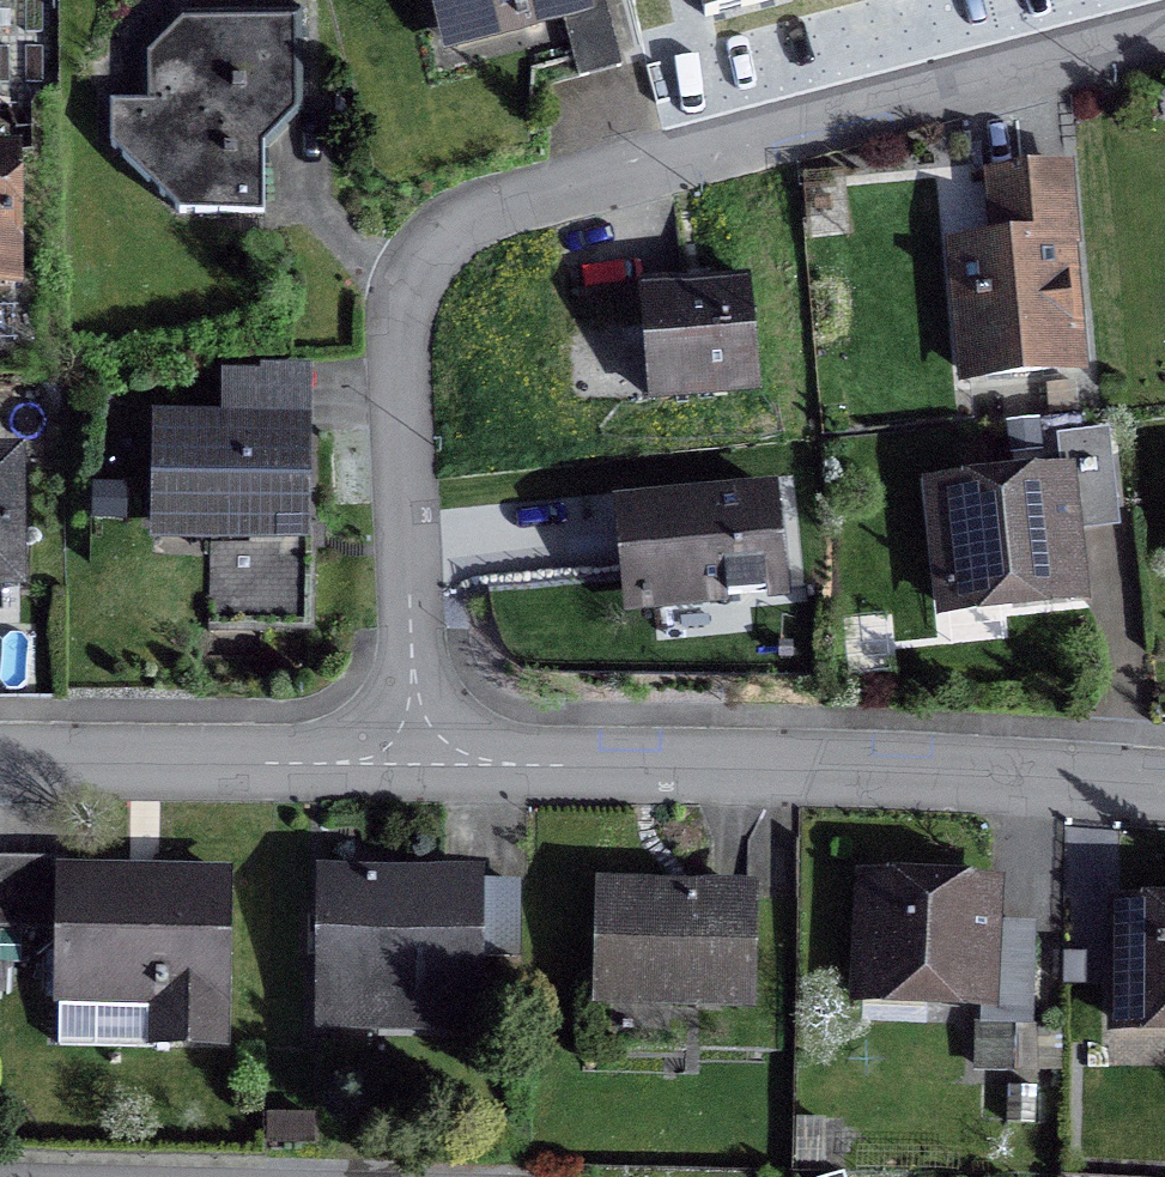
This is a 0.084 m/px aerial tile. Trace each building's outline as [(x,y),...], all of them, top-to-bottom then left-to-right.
[(446,30),(505,15),(508,26),(558,13),(575,80),(616,69),(598,0),(438,0),(446,30)] [(106,148),(174,217),(259,216),(258,99),(297,99),(297,15),(199,15),(171,44),(172,88),(155,105),(106,105),(106,148)] [(0,153),(0,285),(10,285),(10,153),(0,153)] [(1072,370),(1054,170),(986,176),(993,247),(953,251),(964,379),(1072,370)] [(637,292),(647,401),(752,391),(743,283),(637,292)] [(221,523),(221,536),(300,538),(302,433),(232,432),(233,426),(152,425),(150,522),(221,523)] [(1059,478),(928,492),(942,612),(1073,599),(1065,516),(1110,511),(1102,435),(1055,441),(1059,478)] [(0,459),(0,582),(13,582),(12,459),(0,459)] [(773,498),(627,513),(637,607),(782,593),(773,498)] [(59,865),(0,863),(0,931),(57,932),(59,876),(59,865)] [(217,1046),(220,879),(59,876),(57,932),(56,1000),(151,1002),(150,1044),(217,1046)] [(473,888),(474,880),(317,879),(316,1027),(373,1028),(374,996),(473,997),(473,959),(508,959),(509,888),(473,888)] [(985,947),(987,890),(863,885),(858,999),(979,1004),(977,1071),(1007,1072),(1008,1027),(1025,1027),(1028,949),(985,947)] [(667,892),(597,891),(594,989),(666,990),(665,1004),(745,1005),(747,901),(667,898),(667,892)] [(1114,912),(1113,1027),(1164,1027),(1164,912),(1114,912)]
